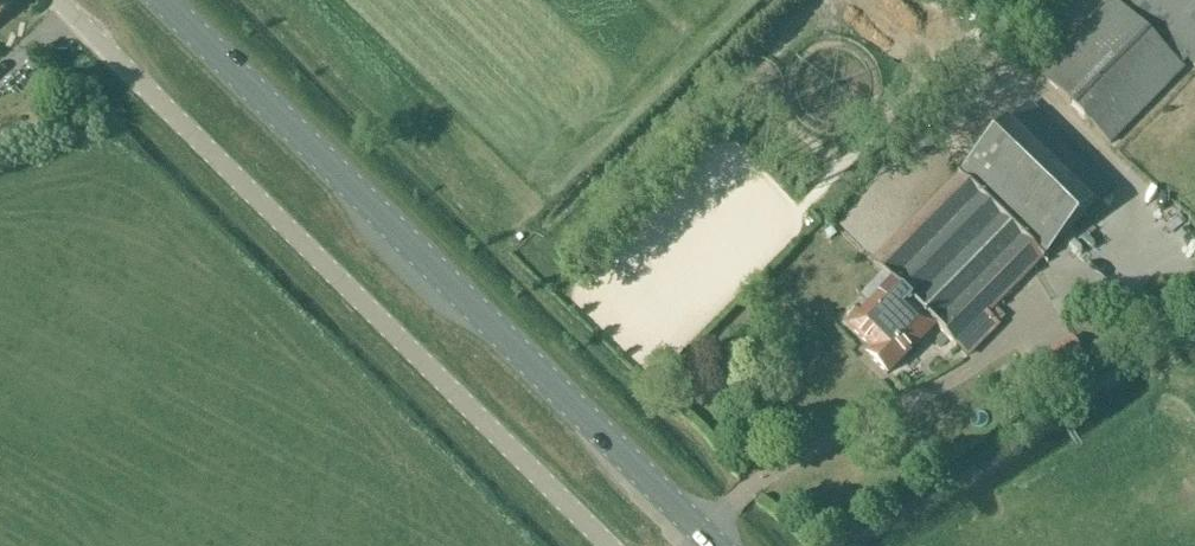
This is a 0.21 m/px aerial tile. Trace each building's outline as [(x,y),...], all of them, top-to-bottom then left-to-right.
[(12,8),(4,0),(0,0),(0,20),(12,8)] [(1167,47),(1165,49),(1114,0),(1111,0),(1039,73),(1110,143),(1183,68),(1181,66),(1184,63),(1167,47)] [(1184,63),(1186,61),(1194,69),(1194,0),(1124,0),(1169,44),(1167,47),(1184,63)] [(872,262),(893,283),(936,326),(956,346),(1091,212),(1007,127),(872,262)] [(829,239),(834,235),(830,230),(825,234),(829,239)] [(936,326),(893,283),(848,328),(872,353),(868,356),(887,375),(936,326)] [(1088,365),(1070,337),(1024,367),(1043,395),(1088,365)]
